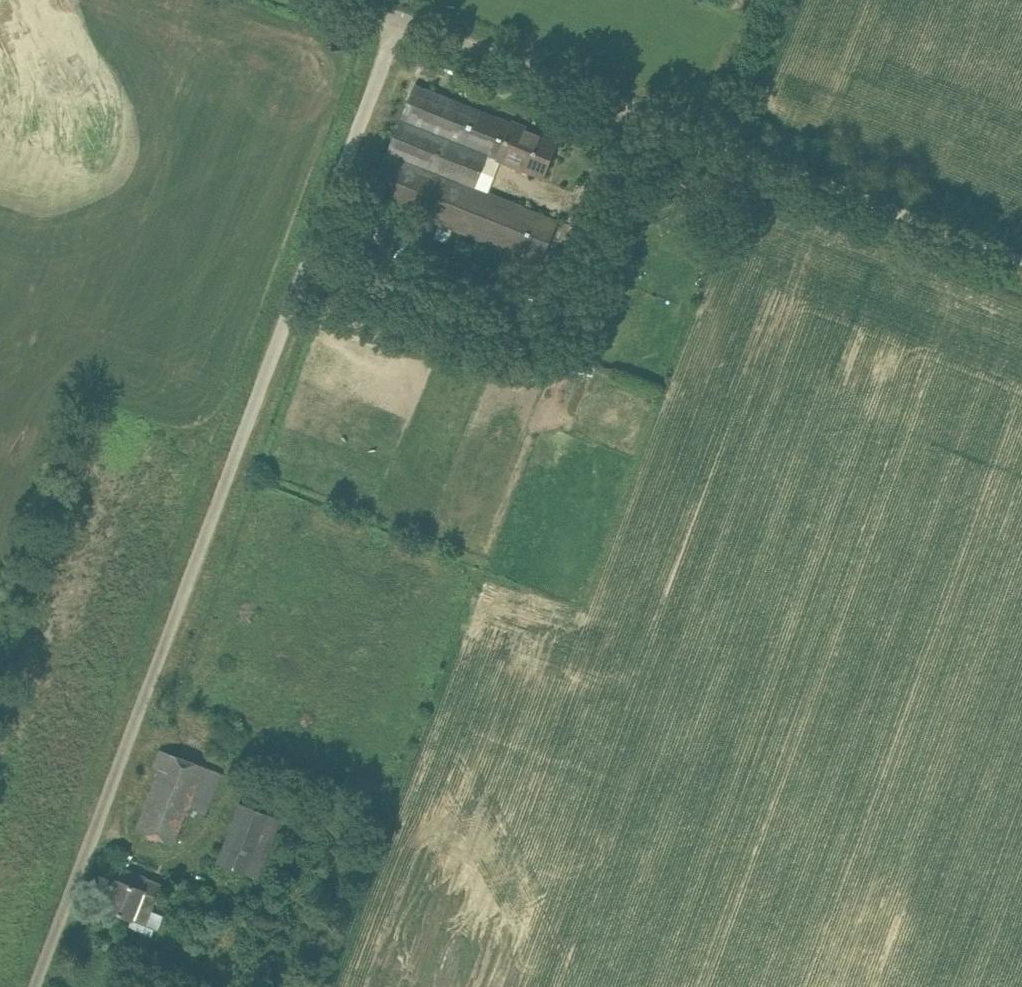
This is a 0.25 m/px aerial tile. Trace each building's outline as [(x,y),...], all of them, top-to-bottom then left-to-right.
[(490,192),(503,160),(544,177),(559,140),(514,122),(514,123),(417,84),(417,83),(416,83),(371,195),(540,263),(558,219),(490,192)] [(135,829),(172,844),(187,807),(206,814),(222,773),(160,749),(153,766),(159,768),(135,829)] [(257,876),(279,818),(240,803),(218,860),(257,876)] [(104,909),(130,919),(147,877),(121,867),(104,909)]
